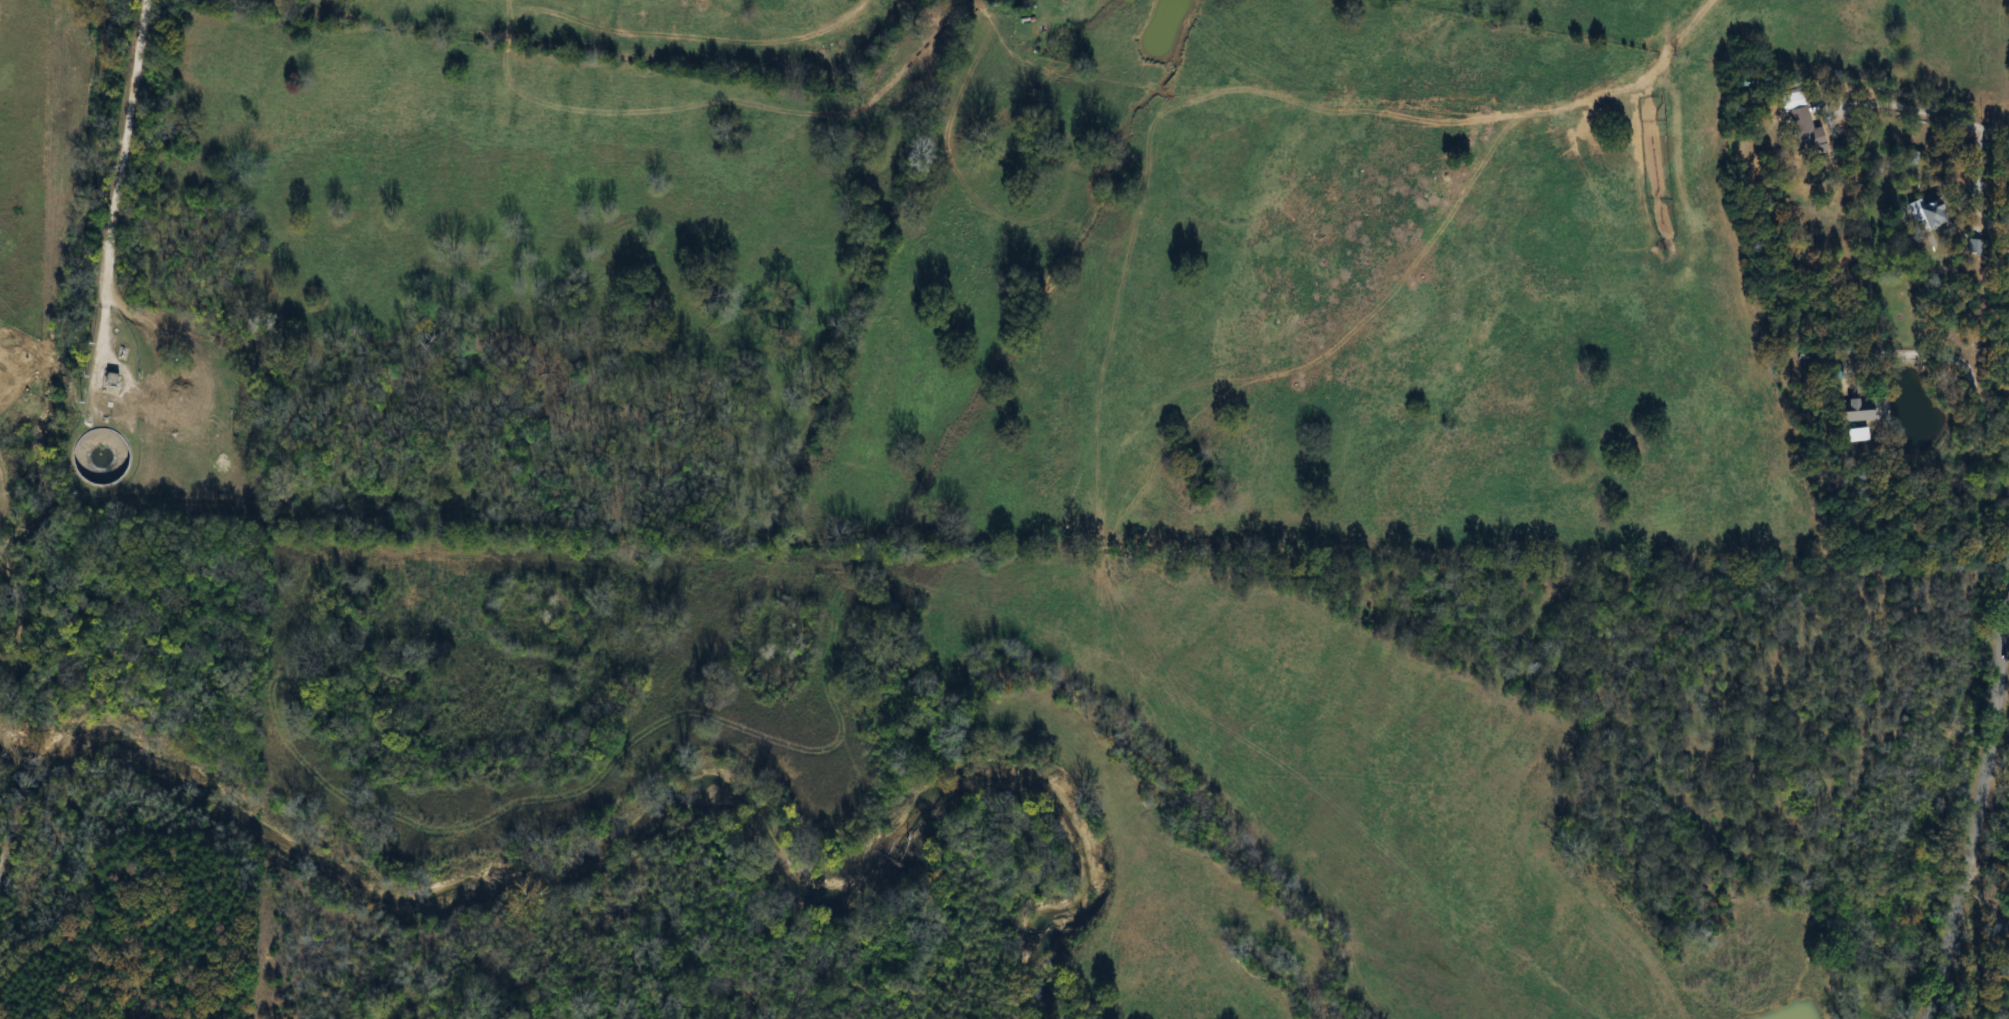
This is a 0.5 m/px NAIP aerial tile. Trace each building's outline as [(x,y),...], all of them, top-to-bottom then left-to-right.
[(1796,157),(1822,152),(1817,128),(1809,130),(1801,92),(1782,96),(1796,157)] [(1910,225),(1919,224),(1920,230),(1942,228),(1940,201),(1908,204),(1910,225)] [(1870,401),(1839,401),(1839,422),(1870,422),(1870,401)] [(1850,431),(1850,443),(1869,442),(1869,430),(1850,431)]
